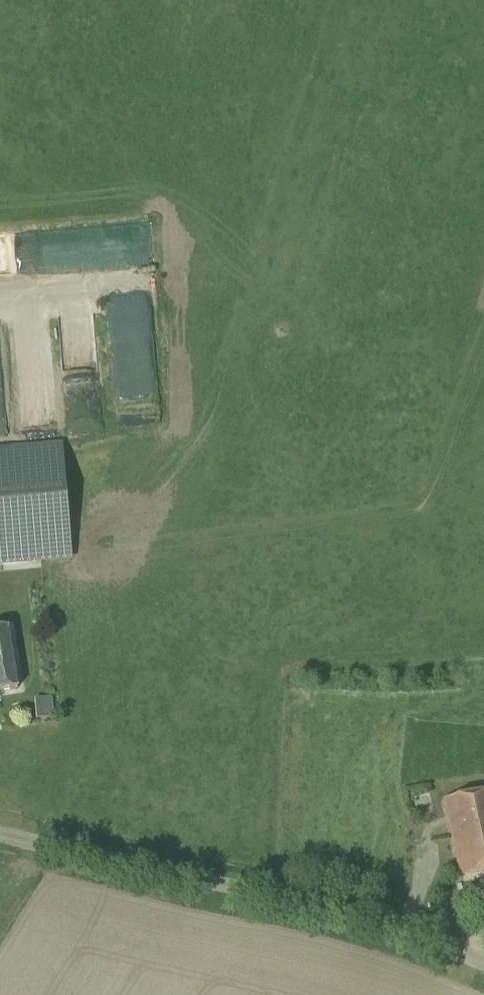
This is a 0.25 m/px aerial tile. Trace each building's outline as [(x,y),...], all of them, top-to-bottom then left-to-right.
[(73,560),(64,442),(0,448),(0,566),(73,560)] [(13,659),(9,629),(0,631),(0,661),(13,659)] [(0,661),(0,691),(18,688),(13,659),(0,661)] [(483,833),(483,794),(447,802),(455,840),(483,833)] [(455,840),(463,877),(483,873),(483,833),(455,840)]
